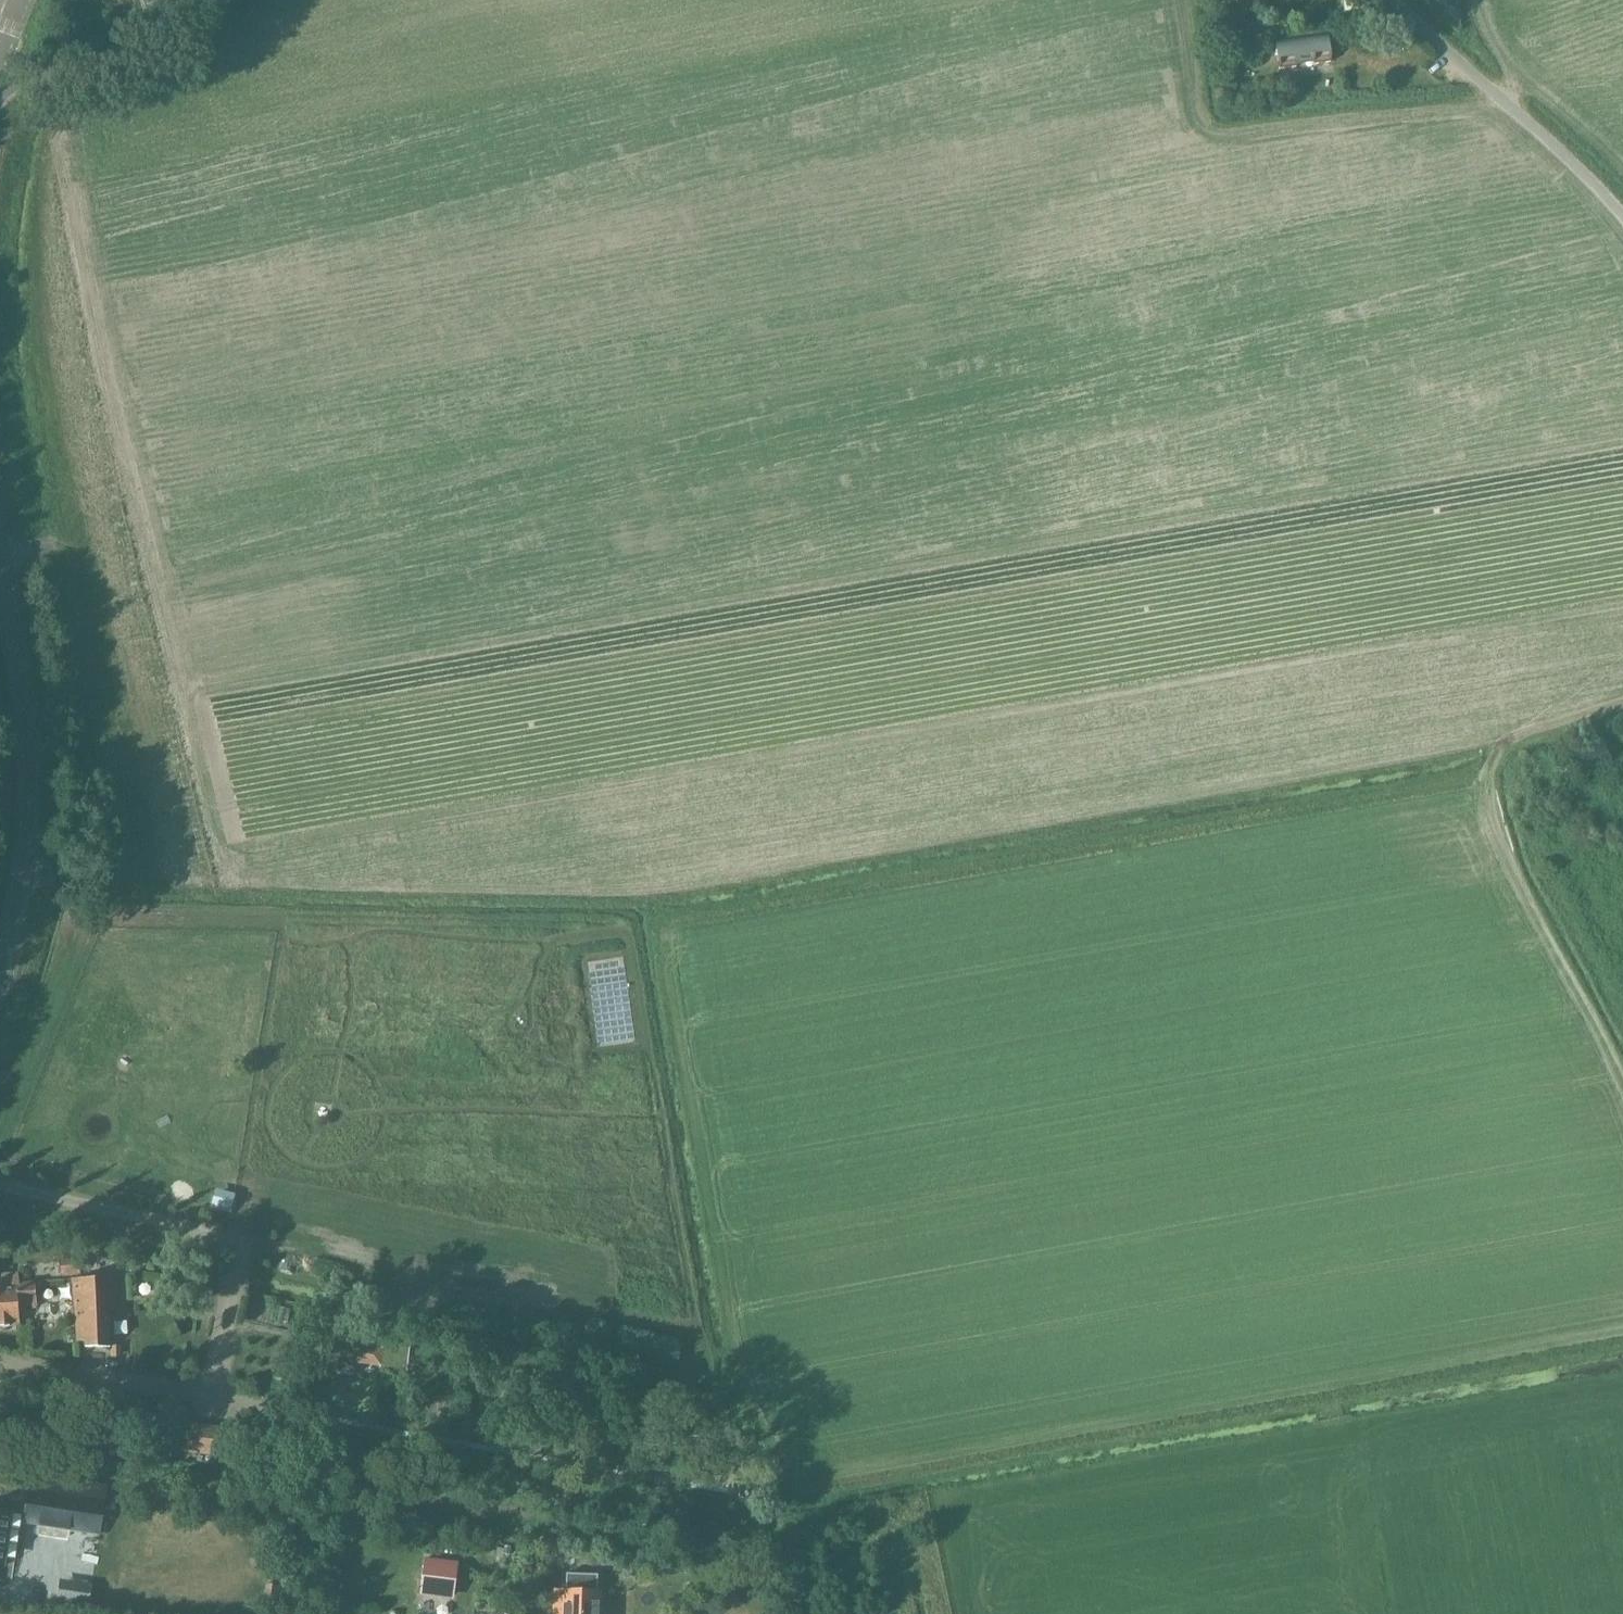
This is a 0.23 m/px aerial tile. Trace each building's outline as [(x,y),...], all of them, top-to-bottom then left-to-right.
[(1400,33),(1391,36),(1394,48),(1404,45),(1400,33)] [(1275,44),(1279,70),(1296,68),(1295,65),(1313,62),(1313,66),(1330,63),(1327,37),(1275,44)] [(58,1258),(60,1280),(82,1278),(80,1257),(58,1258)] [(279,1273),(290,1275),(298,1276),(300,1264),(292,1262),(292,1258),(281,1257),(279,1273)] [(17,1309),(36,1308),(33,1284),(18,1285),(17,1275),(0,1276),(0,1328),(19,1327),(17,1309)] [(108,1348),(107,1308),(117,1308),(116,1281),(106,1281),(95,1280),(71,1280),(75,1343),(84,1343),(84,1349),(108,1348)] [(379,1367),(378,1369),(406,1373),(410,1347),(381,1344),(381,1349),(384,1349),(382,1368),(379,1367)] [(381,1349),(350,1345),(348,1364),(379,1367),(382,1368),(384,1349),(381,1349)] [(184,1452),(225,1458),(229,1430),(187,1424),(184,1452)] [(105,1488),(28,1475),(21,1524),(39,1527),(69,1531),(70,1532),(98,1536),(105,1488)] [(5,1567),(12,1523),(9,1522),(11,1512),(0,1511),(0,1566),(5,1567)] [(442,1546),(441,1556),(455,1557),(456,1547),(442,1546)] [(496,1549),(495,1558),(503,1559),(504,1550),(496,1549)] [(458,1563),(425,1559),(420,1596),(453,1601),(458,1563)] [(671,1573),(665,1583),(676,1590),(683,1580),(671,1573)] [(554,1613),(598,1613),(598,1595),(596,1595),(597,1576),(566,1575),(566,1594),(555,1593),(554,1613)]
